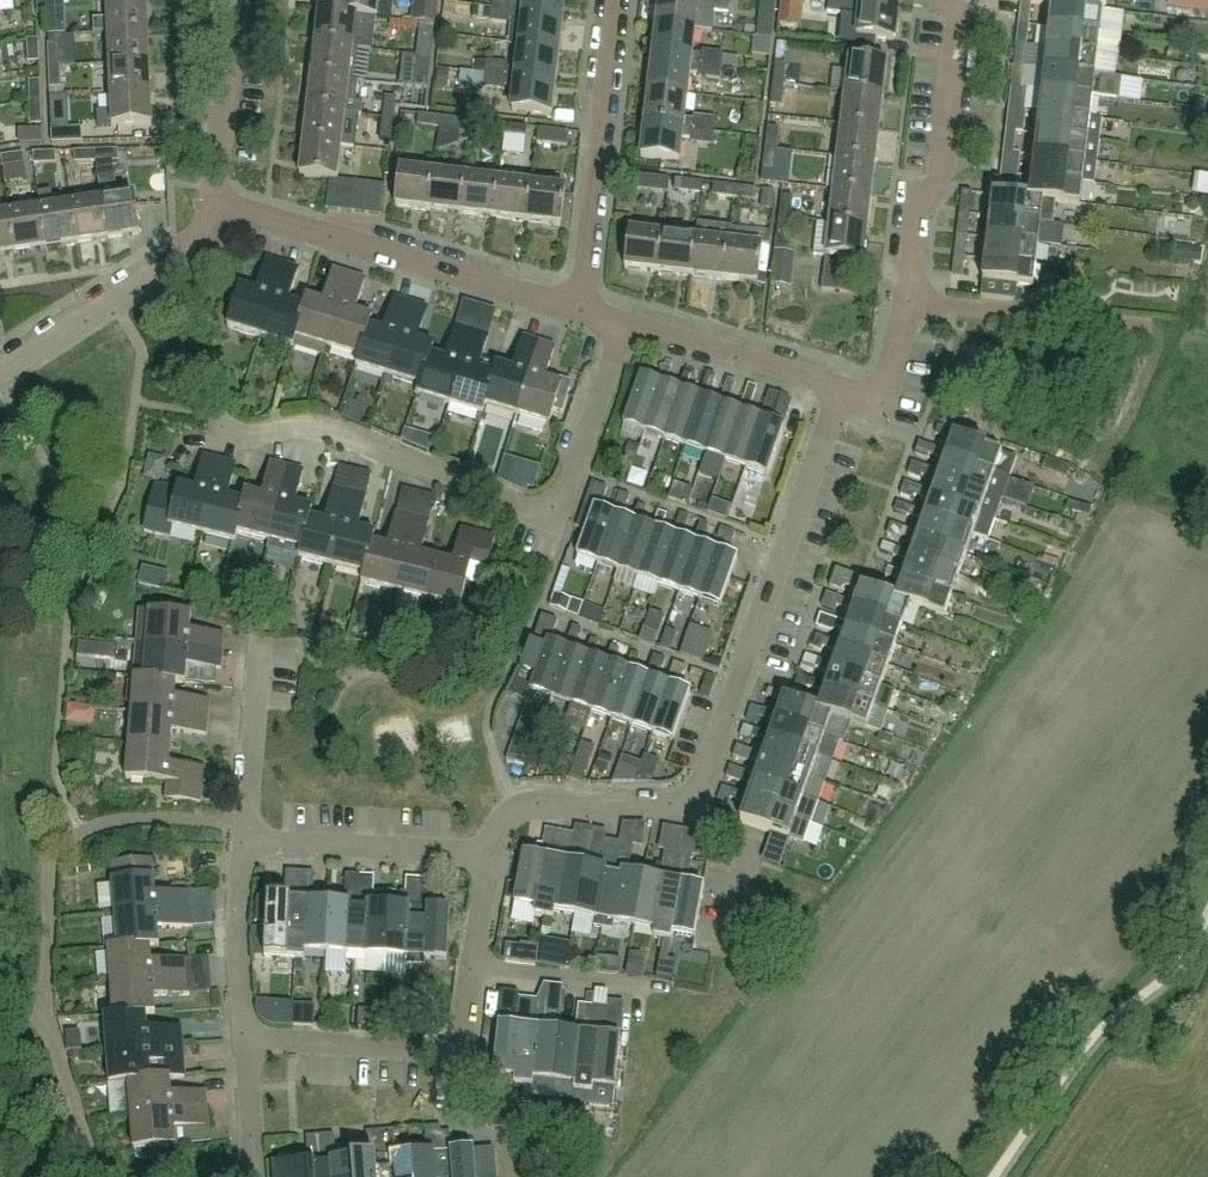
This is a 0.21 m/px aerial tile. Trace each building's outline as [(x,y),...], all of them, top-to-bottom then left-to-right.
[(13,0),(0,0),(0,5),(1,12),(14,10),(13,0)] [(94,20),(95,33),(108,32),(148,31),(147,0),(119,0),(107,0),(107,2),(108,19),(94,20)] [(357,16),(377,18),(379,0),(341,0),(339,12),(339,13),(357,15),(357,16)] [(410,21),(436,24),(438,0),(412,0),(410,21)] [(493,8),(562,16),(564,0),(494,0),(494,2),(493,8)] [(657,25),(695,29),(711,31),(713,11),(729,13),(730,0),(660,0),(657,25)] [(782,24),(800,26),(802,0),(784,0),(782,24)] [(828,12),(859,16),(857,36),(878,39),(895,41),(899,7),(836,0),(830,0),(828,12)] [(1016,1),(1022,1),(1032,3),(1052,5),(1053,5),(1091,9),(1092,0),(1016,0),(1016,1)] [(1173,7),(1207,11),(1207,0),(1204,0),(1174,0),(1173,7)] [(1030,18),(1032,3),(1022,1),(1020,17),(1030,18)] [(1053,5),(1052,5),(1050,27),(1101,33),(1103,11),(1053,5)] [(520,45),(558,49),(562,16),(493,8),(492,21),(513,24),(513,20),(523,21),(520,45)] [(357,16),(357,15),(339,13),(339,12),(319,10),(315,43),(353,48),(357,16)] [(1028,40),(1029,24),(1019,23),(1017,39),(1028,40)] [(657,25),(653,58),(722,66),(724,53),(703,50),(702,54),(692,53),(695,29),(657,25)] [(1050,27),(1047,48),(1098,54),(1101,33),(1050,27)] [(108,32),(110,63),(149,62),(148,31),(108,32)] [(421,56),(432,57),(434,36),(423,34),(421,56)] [(857,36),(856,45),(877,47),(878,39),(857,36)] [(38,39),(27,39),(28,62),(39,61),(38,39)] [(48,66),(60,65),(59,43),(48,44),(48,66)] [(312,76),(350,81),(353,48),(315,43),(312,76)] [(1015,59),(1015,60),(1025,61),(1027,45),(1017,44),(1015,59)] [(485,74),(554,82),(558,49),(520,45),(518,68),(508,67),(508,63),(487,61),(485,74)] [(1098,54),(1047,48),(1045,70),(1096,76),(1098,54)] [(429,79),(432,57),(421,56),(418,77),(429,79)] [(721,79),(722,66),(653,58),(649,91),(687,95),(690,71),(700,73),(700,76),(721,79)] [(845,92),(883,96),(887,62),(849,58),(845,92)] [(784,84),(784,80),(786,62),(775,61),(772,83),(784,84)] [(110,63),(111,94),(151,93),(149,62),(110,63)] [(61,87),(61,80),(60,65),(48,66),(49,87),(61,87)] [(1023,82),(1024,67),(1014,66),(1012,81),(1023,82)] [(1045,70),(1042,91),(1093,97),(1093,96),(1117,99),(1119,78),(1114,78),(1096,76),(1045,70)] [(554,82),(485,74),(484,87),(505,89),(506,85),(515,87),(513,111),(550,115),(554,82)] [(312,76),(308,109),(346,114),(362,116),(363,103),(356,103),(359,82),(350,81),(312,76)] [(29,102),(41,102),(40,80),(29,80),(29,102)] [(785,80),(785,96),(801,96),(801,80),(785,80)] [(781,105),(784,84),(772,83),(770,104),(781,105)] [(1011,87),(1010,103),(1027,105),(1029,90),(1029,89),(1022,88),(1011,87)] [(684,119),(687,95),(649,91),(645,123),(714,132),(716,119),(695,116),(694,120),(684,119)] [(1093,97),(1042,91),(1040,112),(1090,118),(1093,97)] [(842,124),(879,129),(883,96),(845,92),(842,124)] [(112,112),(97,113),(97,127),(152,125),(151,93),(111,94),(112,112)] [(383,118),(395,119),(397,98),(386,96),(383,118)] [(41,102),(29,102),(30,124),(41,124),(41,102)] [(1009,108),(1007,124),(1025,126),(1026,111),(1027,110),(1009,108)] [(304,142),(342,146),(346,114),(308,109),(304,142)] [(1090,118),(1040,112),(1037,134),(1100,141),(1103,120),(1090,118)] [(418,125),(439,128),(441,117),(419,114),(418,125)] [(461,130),(462,119),(441,117),(439,128),(461,130)] [(381,139),(392,141),(395,119),(383,118),(381,139)] [(505,136),(506,124),(484,122),(483,133),(505,136)] [(713,145),(714,132),(645,123),(641,157),(679,161),(682,137),(692,138),(692,142),(713,145)] [(526,138),(527,127),(506,124),(505,136),(526,138)] [(838,157),(876,162),(879,129),(842,124),(838,157)] [(51,143),(82,142),(82,127),(51,128),(51,143)] [(765,148),(776,150),(778,128),(767,127),(765,148)] [(537,142),(567,146),(569,132),(539,128),(537,142)] [(1015,147),(1017,131),(1006,130),(1005,145),(1015,147)] [(1037,134),(1035,155),(1098,163),(1100,141),(1037,134)] [(338,180),(338,179),(342,146),(304,142),(300,175),(330,179),(338,180)] [(774,171),(776,150),(765,148),(762,170),(774,171)] [(96,162),(96,150),(74,151),(74,163),(96,162)] [(96,150),(96,162),(118,161),(118,150),(96,150)] [(33,164),(56,164),(55,151),(33,152),(33,164)] [(1004,151),(1002,167),(1020,169),(1021,153),(1004,151)] [(2,167),(24,165),(23,153),(1,156),(2,167)] [(1098,163),(1035,155),(1032,177),(1083,183),(1095,184),(1098,163)] [(834,190),(872,194),(876,162),(838,157),(834,190)] [(429,210),(434,172),(400,168),(396,206),(429,210)] [(467,176),(434,172),(429,210),(462,214),(467,176)] [(1001,173),(999,189),(1017,191),(1019,175),(1001,173)] [(640,175),(638,189),(668,193),(670,179),(640,175)] [(499,180),(467,176),(462,214),(495,218),(499,180)] [(1083,183),(1032,177),(1030,199),(1044,200),(1057,202),(1080,205),(1083,183)] [(344,180),(338,179),(338,180),(330,179),(326,209),(340,210),(344,180)] [(701,193),(702,182),(680,179),(679,191),(701,193)] [(344,180),(340,210),(354,212),(357,182),(344,180)] [(532,184),(499,180),(495,218),(527,222),(532,184)] [(357,182),(354,212),(367,213),(371,183),(357,182)] [(371,183),(367,213),(381,215),(385,185),(371,183)] [(735,186),(713,183),(712,195),(733,197),(735,186)] [(532,184),(527,222),(561,226),(566,188),(532,184)] [(756,188),(735,186),(733,197),(755,200),(756,188)] [(830,223),(868,227),(872,194),(834,190),(830,223)] [(52,191),(39,193),(41,209),(47,248),(77,244),(72,204),(54,207),(52,191)] [(973,192),(962,191),(960,206),(971,208),(973,192)] [(991,216),(1041,222),(1054,224),(1057,202),(1044,200),(1030,199),(993,194),(991,216)] [(134,195),(102,199),(108,239),(140,234),(134,195)] [(792,196),(781,195),(778,216),(790,218),(792,196)] [(102,199),(72,204),(77,244),(108,239),(102,199)] [(47,248),(41,209),(10,213),(16,253),(47,248)] [(958,228),(968,229),(970,213),(960,212),(958,228)] [(0,215),(0,255),(16,253),(10,213),(0,215)] [(787,239),(790,218),(778,216),(776,238),(787,239)] [(1041,222),(991,216),(988,238),(1039,244),(1041,222)] [(868,227),(830,223),(826,256),(864,261),(868,227)] [(625,268),(659,272),(663,234),(630,230),(625,268)] [(696,238),(663,234),(659,272),(692,276),(696,238)] [(968,235),(957,234),(955,249),(966,250),(968,235)] [(729,242),(696,238),(692,276),(724,280),(729,242)] [(988,238),(986,259),(1036,265),(1039,244),(988,238)] [(763,246),(729,242),(724,280),(758,284),(763,246)] [(775,252),(773,270),(792,272),(794,254),(775,252)] [(965,256),(955,255),(953,271),(963,272),(965,256)] [(228,327),(261,337),(283,264),(267,259),(257,292),(240,287),(228,327)] [(1018,285),(1032,287),(1034,287),(1036,265),(986,259),(981,297),(1016,301),(1018,285)] [(261,337),(293,347),(294,347),(296,338),(305,307),(304,306),(289,302),(299,269),(283,264),(261,337)] [(304,306),(305,307),(296,338),(294,347),(325,356),(327,347),(328,347),(350,274),(334,269),(324,302),(307,297),(304,306)] [(369,326),(370,326),(373,317),(356,312),(366,279),(350,274),(328,347),(359,357),(360,357),(369,326)] [(360,357),(359,357),(356,366),(389,376),(411,303),(395,298),(385,331),(370,326),(369,326),(360,357)] [(431,354),(431,355),(434,346),(417,341),(428,307),(411,303),(389,376),(420,385),(421,386),(431,354)] [(431,355),(431,354),(421,386),(420,385),(418,394),(450,404),(473,331),(457,326),(447,359),(431,355)] [(486,405),(485,405),(495,374),(494,374),(479,369),(489,336),(473,331),(450,404),(483,414),(486,405)] [(486,405),(517,414),(540,341),(524,336),(514,370),(497,365),(494,374),(495,374),(485,405),(486,405)] [(540,341),(517,414),(550,424),(555,408),(564,410),(573,381),(547,374),(556,346),(540,341)] [(658,383),(659,383),(646,378),(652,362),(644,359),(638,376),(640,377),(624,424),(645,432),(661,384),(658,383)] [(659,383),(658,383),(661,384),(645,432),(665,439),(682,391),(679,390),(667,386),(673,369),(664,366),(659,383)] [(212,389),(224,392),(228,376),(217,373),(212,389)] [(682,391),(665,439),(685,446),(702,399),(699,398),(699,397),(687,393),(693,376),(685,373),(679,390),(682,391)] [(699,398),(702,399),(685,446),(706,453),(722,406),(719,405),(719,404),(707,400),(716,375),(708,373),(699,397),(699,398)] [(722,406),(706,453),(726,460),(743,413),(740,412),(740,411),(728,407),(737,382),(728,379),(719,404),(719,405),(722,406)] [(743,413),(726,460),(746,468),(763,420),(760,419),(760,418),(748,414),(757,387),(749,384),(740,411),(740,412),(743,413)] [(760,418),(760,419),(763,420),(746,468),(767,475),(784,427),(768,421),(770,417),(775,418),(782,395),(770,391),(760,418)] [(956,432),(939,426),(936,434),(953,440),(949,452),(947,457),(1004,477),(1010,459),(1008,455),(955,436),(956,432)] [(940,478),(1003,500),(1010,479),(1004,477),(947,457),(949,452),(920,442),(915,455),(927,459),(929,454),(946,460),(941,472),(942,472),(940,478)] [(220,460),(214,458),(204,456),(196,490),(179,485),(178,491),(156,486),(145,531),(170,538),(173,527),(202,534),(220,460)] [(244,501),(228,498),(236,464),(220,460),(202,534),(235,543),(237,533),(244,501)] [(934,493),(935,493),(933,498),(996,520),(1003,500),(940,478),(942,472),(941,472),(912,462),(908,475),(920,479),(922,474),(939,480),(934,493)] [(237,533),(269,541),(287,467),(271,463),(263,496),(246,492),(244,501),(237,533)] [(269,541),(267,550),(300,558),(309,517),(310,518),(312,508),(295,504),(304,471),(287,467),(269,541)] [(928,513),(926,518),(973,535),(989,540),(996,520),(933,498),(935,493),(934,493),(906,482),(902,493),(910,495),(915,495),(931,501),(927,513),(928,513)] [(612,515),(612,514),(600,510),(608,488),(593,483),(577,528),(586,531),(577,556),(598,563),(615,516),(612,515)] [(326,521),(310,518),(309,517),(300,558),(332,566),(350,492),(334,488),(326,521)] [(372,543),(373,543),(375,533),(358,529),(367,496),(350,492),(332,566),(364,574),(365,574),(372,543)] [(612,515),(615,516),(598,563),(619,571),(635,523),(632,522),(633,521),(621,517),(625,506),(627,507),(630,496),(620,493),(612,514),(612,515)] [(966,555),(973,535),(926,518),(928,513),(927,513),(898,503),(895,511),(907,515),(908,515),(924,521),(920,533),(921,533),(919,539),(966,555)] [(632,522),(635,523),(619,571),(639,578),(656,530),(653,529),(641,524),(647,507),(638,505),(633,521),(632,522)] [(653,529),(656,530),(639,578),(659,585),(676,537),(673,536),(661,531),(667,515),(659,512),(653,529)] [(388,546),(373,543),(372,543),(365,574),(364,574),(362,583),(395,591),(413,517),(397,513),(388,546)] [(676,537),(659,585),(680,592),(696,544),(693,543),(694,543),(681,539),(687,522),(689,516),(681,513),(679,519),(673,536),(676,537)] [(413,517),(395,591),(427,599),(437,558),(421,554),(429,521),(413,517)] [(693,543),(696,544),(680,592),(700,599),(717,552),(714,551),(714,550),(702,546),(709,524),(701,521),(694,543),(693,543)] [(914,554),(912,559),(959,576),(966,555),(919,539),(921,533),(920,533),(891,523),(887,534),(895,537),(900,535),(917,541),(913,553),(914,554)] [(714,551),(717,552),(700,599),(721,607),(738,558),(722,553),(724,549),(730,551),(736,533),(722,528),(714,550),(714,551)] [(454,562),(437,558),(427,599),(460,607),(470,567),(486,571),(495,537),(462,529),(454,562)] [(952,596),(959,576),(912,559),(914,554),(913,553),(884,543),(881,551),(910,561),(906,574),(907,574),(905,579),(952,596)] [(897,600),(910,604),(909,605),(910,605),(945,617),(952,596),(905,579),(907,574),(906,574),(889,568),(886,576),(903,582),(897,600)] [(857,603),(856,609),(903,626),(910,605),(909,605),(910,604),(897,600),(863,588),(866,579),(836,569),(830,587),(841,591),(846,586),(861,592),(857,603)] [(848,629),(896,646),(903,626),(856,609),(857,603),(828,593),(825,601),(854,611),(850,624),(848,629)] [(137,645),(147,645),(223,652),(224,635),(190,632),(191,615),(150,611),(140,611),(137,645)] [(847,632),(843,644),(841,649),(889,666),(896,646),(848,629),(850,624),(821,614),(817,626),(832,632),(836,630),(837,628),(847,632)] [(530,690),(551,697),(568,650),(565,649),(565,648),(550,643),(558,622),(542,617),(533,644),(531,644),(522,670),(535,675),(530,690)] [(565,649),(568,650),(551,697),(571,705),(588,658),(585,657),(585,656),(573,652),(581,629),(573,626),(565,648),(565,649)] [(836,664),(834,669),(881,687),(889,666),(841,649),(843,644),(817,635),(812,648),(821,651),(823,646),(840,652),(835,664),(836,664)] [(585,657),(588,658),(571,705),(592,712),(608,665),(605,664),(606,663),(593,659),(600,642),(591,639),(585,656),(585,657)] [(144,679),(176,681),(176,682),(186,683),(186,681),(187,666),(217,668),(222,668),(223,652),(147,645),(137,645),(135,677),(144,678),(144,679)] [(605,664),(608,665),(592,712),(612,719),(629,672),(626,671),(626,670),(614,666),(620,649),(612,646),(606,663),(605,664)] [(74,652),(75,671),(88,671),(87,652),(74,652)] [(626,671),(629,672),(612,719),(632,726),(649,679),(646,678),(646,677),(634,673),(640,656),(632,653),(626,670),(626,671)] [(632,726),(653,733),(669,686),(666,685),(667,684),(656,680),(660,669),(663,668),(666,659),(654,655),(646,677),(646,678),(649,679),(632,726)] [(827,690),(888,712),(895,691),(881,687),(834,669),(836,664),(835,664),(810,655),(805,669),(814,672),(816,666),(833,672),(828,684),(829,685),(827,690)] [(666,685),(669,686),(653,733),(674,741),(691,693),(676,688),(680,677),(685,673),(687,667),(674,662),(667,684),(666,685)] [(820,711),(832,715),(832,716),(849,722),(880,733),(888,712),(827,690),(829,685),(828,684),(802,675),(798,677),(795,685),(797,687),(803,690),(804,685),(825,693),(819,711),(820,711)] [(129,683),(127,703),(132,706),(132,711),(208,717),(210,701),(175,698),(176,682),(176,681),(144,679),(144,678),(135,677),(134,681),(129,683)] [(769,688),(766,697),(783,702),(779,715),(777,720),(839,741),(842,743),(849,722),(832,716),(832,715),(820,711),(819,711),(784,699),(786,694),(769,688)] [(760,713),(759,717),(776,723),(772,735),(770,740),(831,762),(839,741),(777,720),(779,715),(762,709),(760,713)] [(132,711),(129,745),(171,748),(172,731),(207,734),(208,717),(132,711)] [(520,723),(506,761),(524,767),(538,729),(520,723)] [(831,762),(818,757),(770,740),(772,735),(755,729),(752,737),(769,743),(764,755),(765,755),(763,761),(824,782),(831,762)] [(171,748),(129,745),(126,779),(167,782),(166,799),(201,802),(204,768),(170,765),(171,748)] [(757,776),(758,776),(756,781),(817,802),(824,782),(763,761),(765,755),(764,755),(737,746),(733,757),(746,761),(751,760),(762,763),(757,776)] [(750,796),(751,796),(749,801),(810,823),(817,802),(756,781),(758,776),(757,776),(730,766),(726,777),(740,782),(744,780),(754,784),(750,796)] [(810,823),(749,801),(751,796),(750,796),(733,790),(730,798),(747,804),(741,822),(800,843),(805,838),(810,823)] [(805,842),(821,848),(836,807),(820,801),(805,842)] [(525,854),(515,904),(537,908),(535,916),(544,917),(554,919),(555,911),(554,910),(555,899),(542,896),(544,878),(543,877),(546,858),(555,858),(560,831),(546,829),(544,845),(538,844),(536,856),(525,854)] [(574,834),(560,831),(555,858),(546,858),(543,877),(544,878),(542,896),(555,899),(554,910),(555,911),(575,915),(585,865),(569,862),(574,834)] [(601,868),(585,865),(575,915),(596,919),(594,927),(613,930),(614,922),(615,920),(613,920),(615,909),(599,905),(603,887),(601,887),(605,868),(615,869),(620,842),(606,840),(601,868)] [(614,922),(634,926),(644,876),(628,873),(633,845),(620,842),(615,869),(605,868),(601,887),(603,887),(599,905),(615,909),(613,920),(615,920),(614,922)] [(644,876),(634,926),(655,930),(654,938),(663,939),(672,941),(674,933),(674,932),(672,931),(673,920),(659,916),(662,897),(660,897),(664,878),(674,879),(679,853),(665,851),(662,865),(657,864),(655,878),(644,876)] [(693,856),(679,853),(674,879),(664,878),(660,897),(662,897),(659,916),(673,920),(672,931),(674,932),(674,933),(695,937),(704,887),(687,884),(693,856)] [(111,864),(115,916),(191,909),(190,893),(156,895),(154,878),(152,861),(111,864)] [(291,899),(299,898),(300,872),(286,871),(285,900),(268,899),(265,958),(305,960),(306,952),(306,950),(304,950),(304,938),(287,937),(288,915),(290,915),(291,899)] [(314,873),(300,872),(299,898),(291,899),(290,915),(288,915),(287,937),(304,938),(304,950),(306,950),(306,952),(326,953),(329,902),(313,901),(314,873)] [(351,903),(359,902),(361,875),(347,874),(345,903),(329,902),(326,953),(347,954),(347,962),(365,963),(366,955),(366,953),(364,953),(364,942),(348,940),(349,919),(350,919),(351,903)] [(375,876),(361,875),(359,902),(351,903),(350,919),(349,919),(348,940),(364,942),(364,953),(366,953),(366,955),(387,956),(389,906),(373,905),(375,876)] [(412,906),(419,906),(421,878),(407,878),(405,906),(389,906),(387,956),(407,958),(407,965),(426,966),(426,959),(426,957),(425,956),(425,945),(409,944),(410,923),(412,922),(412,906)] [(435,879),(421,878),(419,906),(412,906),(412,922),(410,923),(409,944),(425,945),(425,956),(426,957),(426,959),(447,960),(450,909),(433,908),(435,879)] [(158,929),(193,926),(191,909),(115,916),(118,948),(118,949),(150,946),(150,947),(160,946),(158,929)] [(152,963),(150,947),(150,946),(118,949),(118,948),(108,949),(111,983),(187,977),(186,960),(152,963)] [(114,1016),(146,1014),(156,1014),(154,996),(189,994),(187,977),(111,983),(113,1016),(114,1016)] [(533,1068),(519,1065),(520,1048),(519,1048),(521,1029),(530,1028),(533,999),(519,998),(516,1026),(499,1025),(494,1075),(515,1078),(515,1085),(533,1087),(534,1080),(532,1079),(533,1068)] [(555,1082),(560,1031),(544,1029),(547,1001),(533,999),(530,1028),(521,1029),(519,1048),(520,1048),(519,1065),(533,1068),(532,1079),(534,1080),(533,1087),(532,1094),(553,1096),(555,1082)] [(593,1094),(594,1086),(594,1085),(592,1084),(593,1074),(578,1073),(579,1054),(578,1054),(579,1035),(590,1035),(593,1006),(579,1004),(577,1024),(572,1026),(571,1032),(560,1031),(555,1082),(575,1084),(574,1092),(593,1094)] [(285,1007),(269,1006),(257,1005),(259,1014),(266,1021),(275,1024),(292,1025),(293,1007),(285,1007)] [(592,1084),(594,1085),(594,1086),(615,1088),(621,1038),(604,1036),(607,1007),(593,1006),(590,1035),(579,1035),(578,1054),(579,1054),(578,1073),(593,1074),(592,1084)] [(358,1029),(381,1031),(383,1011),(359,1010),(358,1029)] [(147,1030),(146,1014),(114,1016),(113,1016),(104,1016),(107,1051),(183,1044),(182,1027),(147,1030)] [(151,1080),(151,1079),(170,1078),(186,1076),(183,1044),(107,1051),(109,1084),(128,1082),(151,1080)] [(413,1087),(413,1072),(397,1072),(396,1087),(413,1087)] [(131,1115),(207,1109),(206,1092),(171,1095),(170,1078),(151,1079),(151,1080),(128,1082),(131,1115)] [(209,1126),(207,1109),(131,1115),(134,1149),(135,1149),(136,1158),(140,1161),(166,1159),(169,1155),(169,1146),(176,1146),(174,1129),(209,1126)] [(442,1152),(441,1133),(442,1133),(441,1126),(426,1128),(427,1150),(424,1153),(412,1154),(415,1176),(437,1176),(437,1172),(438,1172),(436,1153),(442,1152)] [(412,1154),(397,1155),(395,1130),(381,1131),(383,1156),(376,1157),(378,1175),(375,1175),(376,1176),(415,1176),(412,1154)] [(375,1175),(378,1175),(376,1157),(383,1156),(381,1131),(367,1132),(367,1140),(350,1142),(352,1159),(353,1159),(354,1176),(376,1176),(375,1175)] [(441,1133),(442,1152),(436,1153),(438,1172),(437,1172),(437,1176),(476,1176),(474,1149),(452,1151),(451,1132),(442,1133),(441,1133)] [(353,1159),(352,1159),(337,1160),(335,1134),(321,1135),(323,1161),(315,1162),(316,1176),(354,1176),(353,1159)] [(315,1162),(323,1161),(321,1135),(307,1137),(309,1162),(273,1165),(274,1176),(316,1176),(315,1162)]
